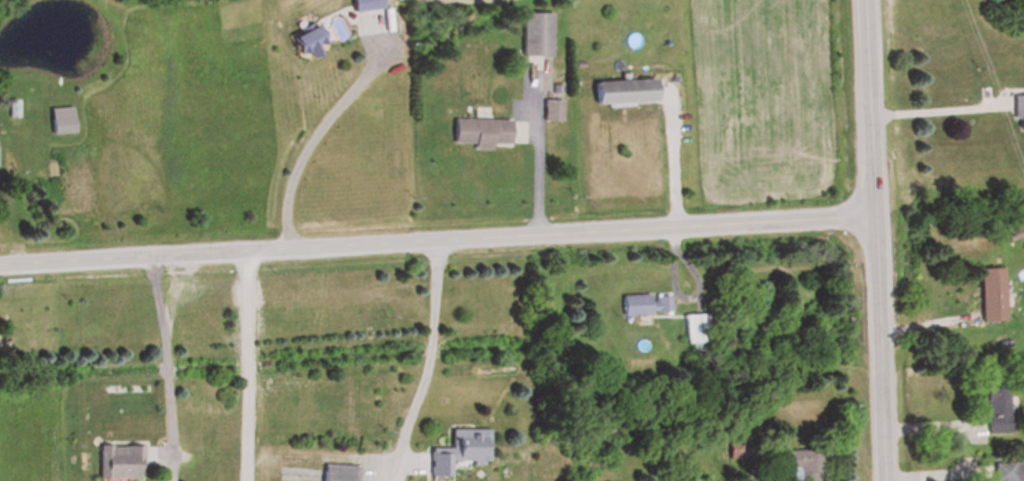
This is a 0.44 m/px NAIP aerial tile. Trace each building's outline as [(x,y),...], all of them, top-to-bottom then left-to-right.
[(387,0),(352,0),(354,13),(389,9),(387,0)] [(523,59),(552,59),(552,14),(523,14),(523,59)] [(306,64),(328,47),(310,24),(288,42),(306,64)] [(594,84),(594,106),(656,104),(655,82),(594,84)] [(1014,98),(1014,133),(1023,133),(1023,98),(1014,98)] [(544,124),(562,124),(562,103),(544,103),(544,124)] [(73,136),(72,109),(50,110),(50,136),(73,136)] [(454,146),(474,146),(474,151),(492,151),(492,147),(511,147),(511,122),(454,122),(454,146)] [(981,270),(981,323),(1005,323),(1005,270),(981,270)] [(623,297),(624,317),(673,316),(672,296),(623,297)] [(686,346),(707,346),(707,317),(686,317),(686,346)] [(1011,434),(1009,381),(986,381),(987,435),(1011,434)] [(487,432),(450,432),(450,450),(430,450),(430,480),(450,480),(450,467),(487,467),(487,432)] [(747,444),(722,444),(722,461),(747,461),(747,444)] [(144,468),(144,448),(100,448),(100,480),(138,480),(138,468),(144,468)] [(822,474),(821,452),(785,454),(786,473),(799,472),(800,480),(817,480),(817,475),(822,474)] [(1023,464),(990,464),(990,480),(1023,480),(1023,464)] [(358,468),(323,468),(323,480),(358,480),(358,468)]
